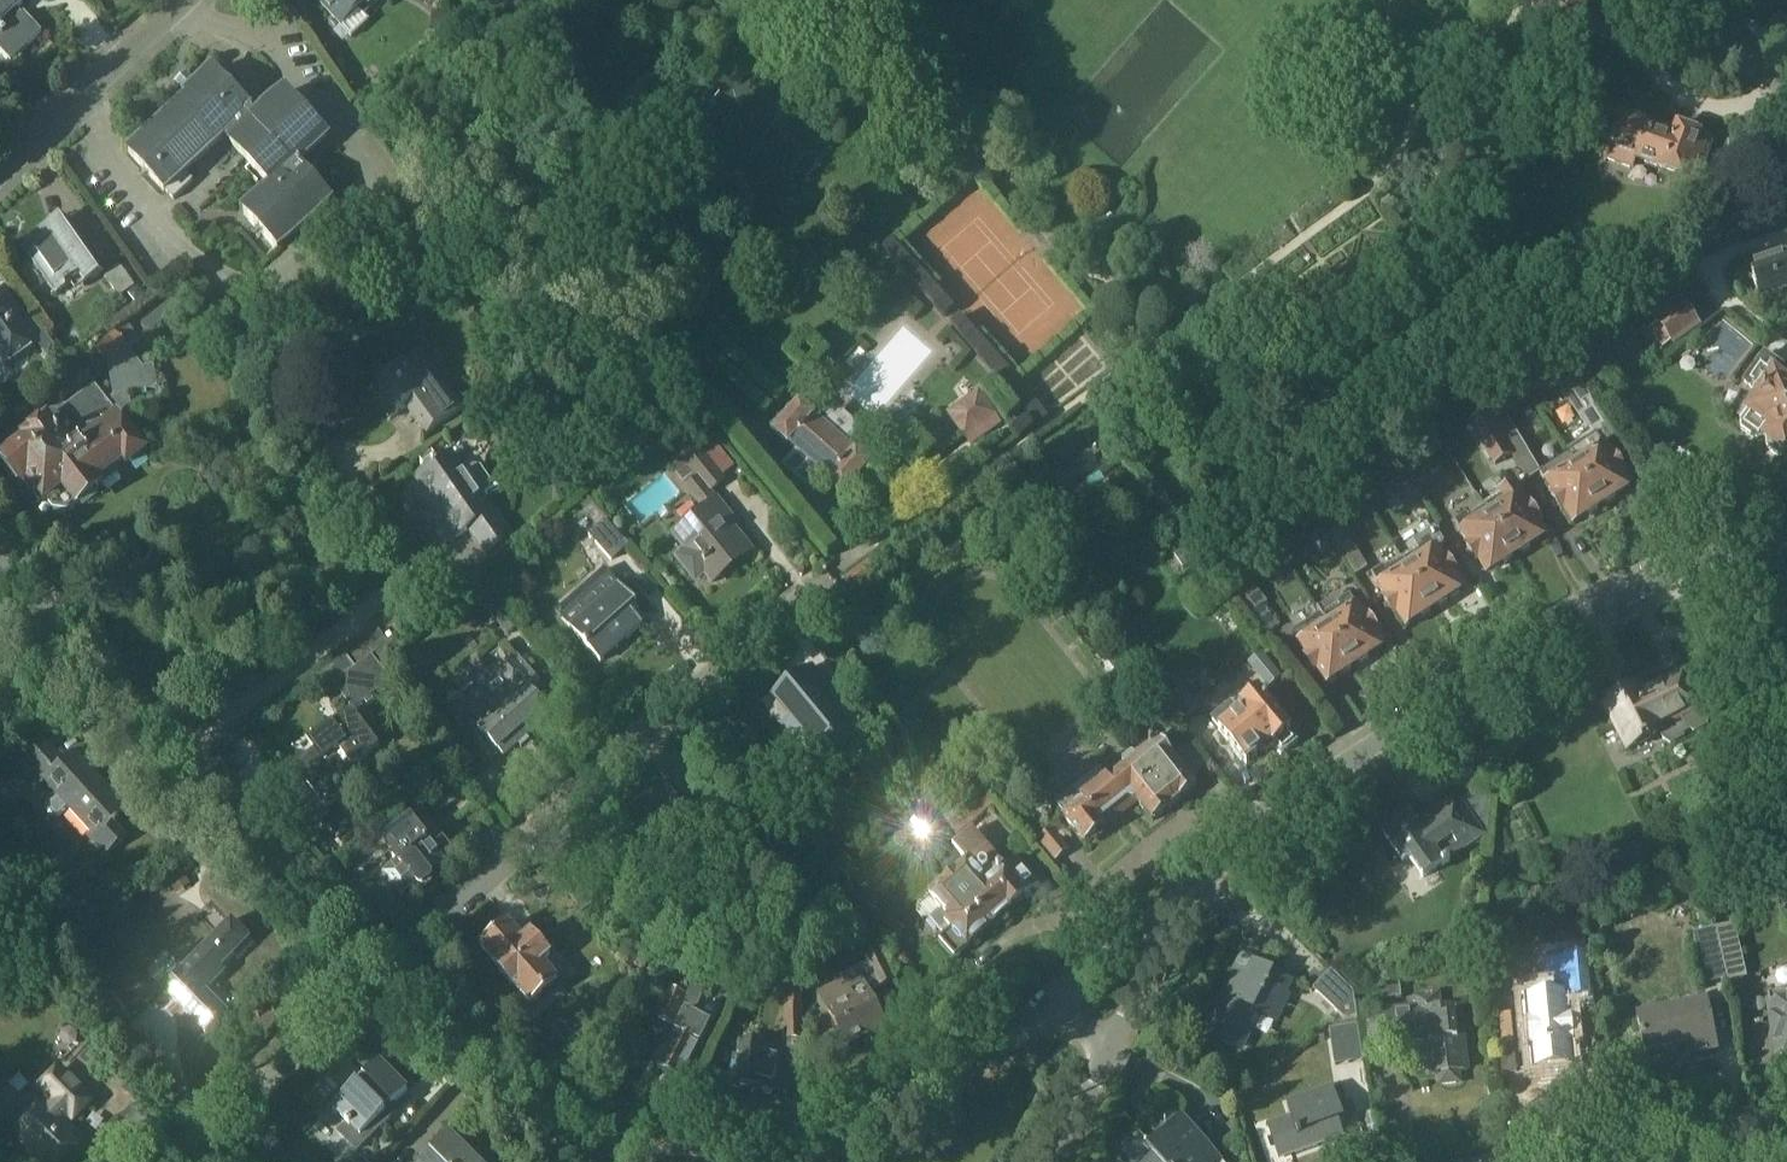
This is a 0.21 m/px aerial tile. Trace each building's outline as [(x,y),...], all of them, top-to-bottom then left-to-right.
[(3,35),(0,38),(0,49),(13,63),(44,33),(26,14),(22,18),(16,12),(26,2),(24,0),(0,0),(0,31),(3,35)] [(345,25),(361,10),(366,16),(383,0),(321,0),(345,25)] [(456,17),(434,12),(429,32),(451,37),(456,17)] [(1616,35),(1604,26),(1596,36),(1608,45),(1616,35)] [(215,71),(201,84),(190,72),(177,84),(189,96),(188,96),(191,98),(132,154),(167,192),(168,191),(176,200),(196,181),(188,172),(227,136),(275,188),(247,214),(281,251),(334,201),(300,164),(331,136),(290,92),(261,119),(215,71)] [(1674,134),(1665,131),(1621,116),(1607,159),(1631,168),(1634,159),(1692,178),(1698,159),(1705,162),(1713,138),(1699,133),(1700,133),(1677,125),(1674,134)] [(87,286),(104,274),(66,219),(26,248),(58,294),(71,285),(76,291),(85,284),(87,286)] [(1786,287),(1786,254),(1765,261),(1765,260),(1750,265),(1761,296),(1761,295),(1763,300),(1783,294),(1781,289),(1786,287)] [(136,287),(121,265),(105,277),(116,292),(109,298),(119,313),(130,305),(123,296),(136,287)] [(137,303),(146,296),(140,288),(131,295),(137,303)] [(1654,321),(1657,324),(1671,344),(1673,347),(1702,326),(1683,300),(1656,320),(1654,321)] [(37,345),(17,316),(13,319),(0,301),(0,351),(10,365),(37,345)] [(1663,350),(1671,344),(1657,324),(1648,330),(1663,350)] [(142,364),(132,351),(143,342),(131,327),(100,350),(112,366),(118,400),(112,405),(98,386),(63,413),(62,413),(56,412),(51,416),(50,423),(30,439),(32,441),(13,455),(14,456),(8,461),(7,467),(19,482),(25,482),(24,488),(36,503),(42,504),(48,500),(49,500),(56,509),(71,511),(80,504),(101,487),(97,482),(125,460),(130,467),(149,452),(122,417),(135,407),(132,394),(160,389),(155,359),(146,361),(142,364)] [(424,440),(481,398),(480,397),(464,409),(444,381),(441,382),(421,355),(439,341),(438,340),(369,390),(370,391),(377,387),(397,415),(391,419),(391,420),(409,407),(429,434),(423,438),(424,440)] [(1756,440),(1764,439),(1767,441),(1767,448),(1778,457),(1785,455),(1786,457),(1786,382),(1776,374),(1783,364),(1768,352),(1746,381),(1761,392),(1740,421),(1740,422),(1741,429),(1756,440)] [(1568,450),(1571,455),(1602,504),(1606,502),(1610,504),(1617,499),(1617,494),(1632,485),(1624,473),(1626,471),(1616,456),(1614,458),(1606,445),(1605,446),(1604,443),(1605,441),(1606,435),(1602,428),(1603,427),(1598,419),(1603,416),(1577,376),(1564,384),(1598,435),(1585,444),(1580,442),(1568,450)] [(979,391),(946,414),(964,439),(997,416),(979,391)] [(845,492),(873,460),(858,448),(857,449),(815,413),(817,412),(802,399),(775,430),(789,443),(791,441),(798,448),(785,464),(810,487),(824,471),(832,478),(831,479),(845,492)] [(1486,412),(1512,454),(1527,479),(1540,470),(1500,404),(1486,412)] [(1486,412),(1468,422),(1483,444),(1495,464),(1512,454),(1486,412)] [(710,438),(698,446),(707,458),(719,449),(710,438)] [(675,533),(688,551),(680,558),(697,579),(711,568),(719,578),(753,550),(728,519),(732,516),(718,498),(718,499),(712,491),(725,480),(707,458),(698,446),(697,445),(682,457),(698,478),(687,487),(705,509),(675,533)] [(467,472),(454,453),(419,478),(460,537),(472,529),(488,553),(514,534),(497,509),(495,511),(483,494),(491,488),(492,482),(482,467),(475,466),(467,472)] [(1602,504),(1571,455),(1555,465),(1554,464),(1542,472),(1549,483),(1548,483),(1556,495),(1554,497),(1564,512),(1566,510),(1574,522),(1588,513),(1593,515),(1600,510),(1600,506),(1602,504)] [(1421,499),(1406,475),(1392,484),(1408,507),(1421,499)] [(1501,494),(1485,504),(1517,554),(1519,552),(1524,554),(1531,549),(1531,544),(1546,535),(1538,523),(1540,521),(1530,506),(1528,508),(1520,495),(1519,496),(1512,485),(1500,493),(1501,494)] [(1514,556),(1517,554),(1485,504),(1468,515),(1468,514),(1455,522),(1462,533),(1470,545),(1468,547),(1478,562),(1480,560),(1488,573),(1502,563),(1507,565),(1514,560),(1514,556)] [(1323,527),(1331,538),(1344,530),(1337,518),(1323,527)] [(609,521),(592,536),(614,561),(631,546),(609,521)] [(1323,528),(1309,537),(1321,555),(1334,546),(1323,528)] [(1418,546),(1401,557),(1435,607),(1438,605),(1442,607),(1449,602),(1449,598),(1464,588),(1456,576),(1458,575),(1448,559),(1446,561),(1439,550),(1446,545),(1436,529),(1416,542),(1418,546)] [(1356,577),(1369,568),(1344,530),(1331,538),(1356,577)] [(1432,609),(1435,607),(1401,557),(1374,575),(1381,586),(1380,586),(1388,598),(1386,600),(1396,615),(1398,614),(1406,626),(1420,616),(1425,618),(1432,614),(1432,609)] [(869,561),(861,567),(846,578),(855,591),(878,573),(869,561)] [(591,614),(574,629),(602,662),(645,624),(632,609),(638,604),(619,582),(607,567),(574,596),(591,614)] [(521,623),(480,575),(467,586),(508,635),(521,623)] [(1252,585),(1238,597),(1268,634),(1279,625),(1264,607),(1268,604),(1252,585)] [(1322,615),(1323,616),(1355,665),(1358,663),(1363,665),(1370,660),(1370,655),(1385,646),(1377,634),(1379,632),(1369,617),(1367,619),(1359,606),(1358,606),(1351,596),(1339,604),(1335,598),(1318,609),(1322,615)] [(1353,666),(1355,665),(1323,616),(1322,615),(1294,633),(1301,643),(1301,644),(1309,656),(1307,657),(1317,673),(1319,671),(1327,683),(1341,674),(1346,676),(1353,671),(1353,666)] [(399,640),(377,658),(384,669),(408,650),(399,640)] [(373,698),(394,683),(384,669),(377,658),(376,657),(338,685),(355,709),(310,742),(316,750),(296,764),(320,797),(336,785),(339,788),(341,786),(348,795),(365,782),(354,766),(382,747),(358,714),(376,702),(373,698)] [(504,757),(551,715),(540,702),(549,694),(519,661),(500,678),(509,688),(497,698),(489,689),(469,706),(485,724),(480,729),(504,757)] [(813,664),(771,698),(789,720),(779,727),(810,765),(852,730),(823,695),(832,688),(813,664)] [(1703,706),(1704,706),(1686,671),(1641,694),(1637,687),(1605,703),(1617,726),(1616,726),(1626,746),(1627,746),(1628,749),(1660,733),(1664,741),(1670,744),(1684,737),(1684,733),(1690,730),(1693,732),(1708,724),(1708,717),(1703,706)] [(1180,725),(1199,709),(1171,676),(1152,692),(1180,725)] [(1283,754),(1300,740),(1292,731),(1292,730),(1261,692),(1244,706),(1246,709),(1242,713),(1233,703),(1214,718),(1223,728),(1221,730),(1249,763),(1274,743),(1275,744),(1276,744),(1283,754)] [(117,825),(132,811),(77,752),(66,762),(46,740),(20,764),(41,787),(47,782),(58,793),(47,804),(46,812),(52,819),(62,818),(71,808),(93,832),(88,836),(106,856),(128,836),(117,825)] [(1126,767),(1093,795),(1084,802),(1074,790),(1056,804),(1067,816),(1065,818),(1086,844),(1138,802),(1153,821),(1197,787),(1186,773),(1187,767),(1183,762),(1176,761),(1160,740),(1136,759),(1133,756),(1123,764),(1126,767)] [(996,804),(977,781),(939,812),(958,836),(996,804)] [(1485,787),(1461,803),(1456,796),(1416,823),(1409,813),(1383,831),(1402,860),(1408,857),(1423,878),(1443,864),(1444,866),(1450,861),(1449,859),(1480,838),(1481,833),(1489,828),(1494,801),(1485,787)] [(433,879),(433,875),(431,873),(447,860),(429,838),(428,838),(412,819),(385,842),(397,857),(395,859),(399,863),(385,874),(403,897),(419,884),(421,885),(425,886),(433,879)] [(1001,917),(1040,884),(1017,858),(1004,869),(971,831),(967,835),(968,836),(958,845),(970,860),(930,895),(919,905),(918,914),(921,918),(931,917),(945,934),(939,939),(955,957),(992,925),(996,926),(1001,921),(1001,917)] [(241,960),(256,944),(234,922),(165,989),(207,1033),(228,1012),(207,991),(226,972),(222,969),(236,955),(241,960)] [(1574,924),(1577,938),(1587,936),(1584,922),(1574,924)] [(530,1005),(559,980),(544,964),(551,958),(531,935),(524,941),(509,924),(481,949),(530,1005)] [(1715,928),(1728,982),(1747,977),(1735,924),(1715,928)] [(1725,979),(1715,929),(1693,934),(1704,984),(1725,979)] [(869,964),(861,968),(842,977),(844,981),(820,993),(846,1046),(885,1027),(869,993),(895,980),(882,953),(867,960),(869,964)] [(1540,999),(1517,1002),(1523,1065),(1559,1062),(1552,998),(1586,995),(1583,956),(1536,961),(1540,999)] [(1286,989),(1290,980),(1255,962),(1246,980),(1234,974),(1216,1011),(1219,1012),(1208,1034),(1236,1048),(1254,1011),(1275,1021),(1289,991),(1286,989)] [(1353,991),(1332,970),(1313,989),(1344,1018),(1357,1016),(1353,991)] [(1401,997),(1399,979),(1382,984),(1384,1000),(1401,997)] [(633,996),(646,1002),(648,1001),(654,990),(653,986),(642,980),(639,981),(633,993),(633,996)] [(691,984),(685,997),(669,990),(658,1018),(666,1021),(679,1027),(658,1067),(681,1079),(710,1025),(694,1017),(706,990),(691,984)] [(114,1035),(131,1022),(110,992),(92,1004),(114,1035)] [(1416,995),(1417,1009),(1387,1012),(1390,1046),(1425,1042),(1429,1076),(1440,1075),(1441,1084),(1444,1087),(1457,1085),(1460,1082),(1459,1073),(1468,1072),(1461,1010),(1443,1011),(1441,992),(1416,995)] [(1786,1053),(1786,992),(1770,994),(1771,1006),(1778,1055),(1786,1053)] [(791,1038),(804,1039),(803,994),(792,995),(792,1008),(791,1008),(791,1038)] [(1668,1062),(1718,1051),(1708,1001),(1684,1006),(1678,1002),(1668,1004),(1664,1010),(1639,1016),(1647,1053),(1665,1050),(1668,1062)] [(1335,1065),(1364,1061),(1359,1024),(1330,1028),(1335,1065)] [(741,1044),(735,1084),(779,1090),(782,1068),(787,1069),(806,1069),(806,1039),(804,1039),(791,1038),(789,1050),(760,1046),(761,1039),(758,1035),(748,1033),(744,1036),(743,1044),(741,1044)] [(408,1089),(392,1073),(379,1060),(348,1092),(347,1091),(347,1092),(345,1089),(330,1104),(332,1106),(332,1107),(347,1122),(346,1123),(346,1124),(340,1130),(360,1149),(381,1127),(382,1128),(399,1110),(394,1104),(408,1089)] [(66,1125),(72,1119),(74,1121),(93,1102),(61,1071),(43,1090),(56,1103),(49,1109),(47,1107),(43,1111),(35,1103),(28,1104),(12,1120),(12,1127),(21,1135),(17,1139),(41,1161),(67,1161),(85,1143),(66,1125)] [(1340,1109),(1340,1108),(1333,1088),(1287,1104),(1292,1119),(1275,1124),(1277,1131),(1276,1131),(1282,1150),(1284,1150),(1286,1157),(1344,1138),(1336,1114),(1337,1114),(1338,1113),(1339,1112),(1340,1111),(1340,1110),(1340,1109)] [(1157,1149),(1147,1138),(1146,1139),(1158,1152),(1147,1161),(1216,1161),(1220,1159),(1181,1117),(1159,1137),(1164,1142),(1157,1149)] [(451,1132),(421,1161),(485,1161),(482,1159),(480,1161),(451,1132)]
